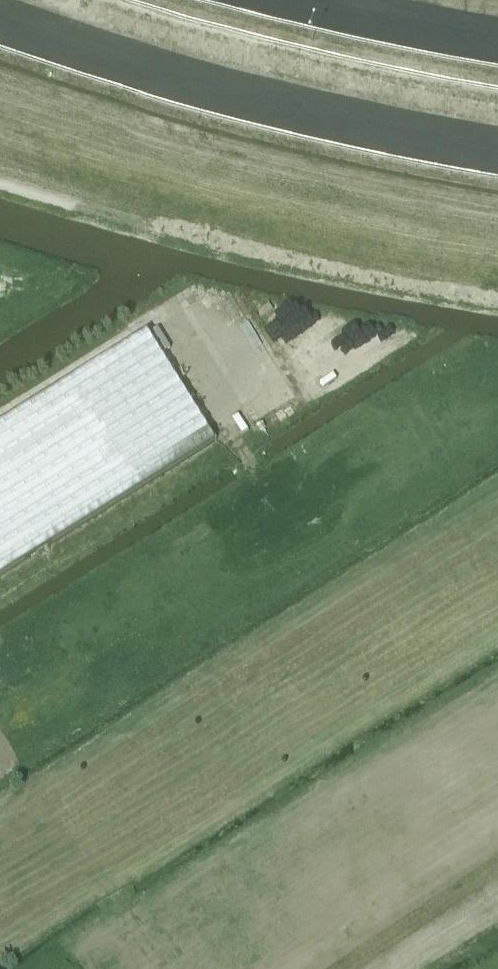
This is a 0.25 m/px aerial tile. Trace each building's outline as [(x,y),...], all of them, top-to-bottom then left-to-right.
[(0,423),(0,576),(215,442),(146,332),(0,423)]
